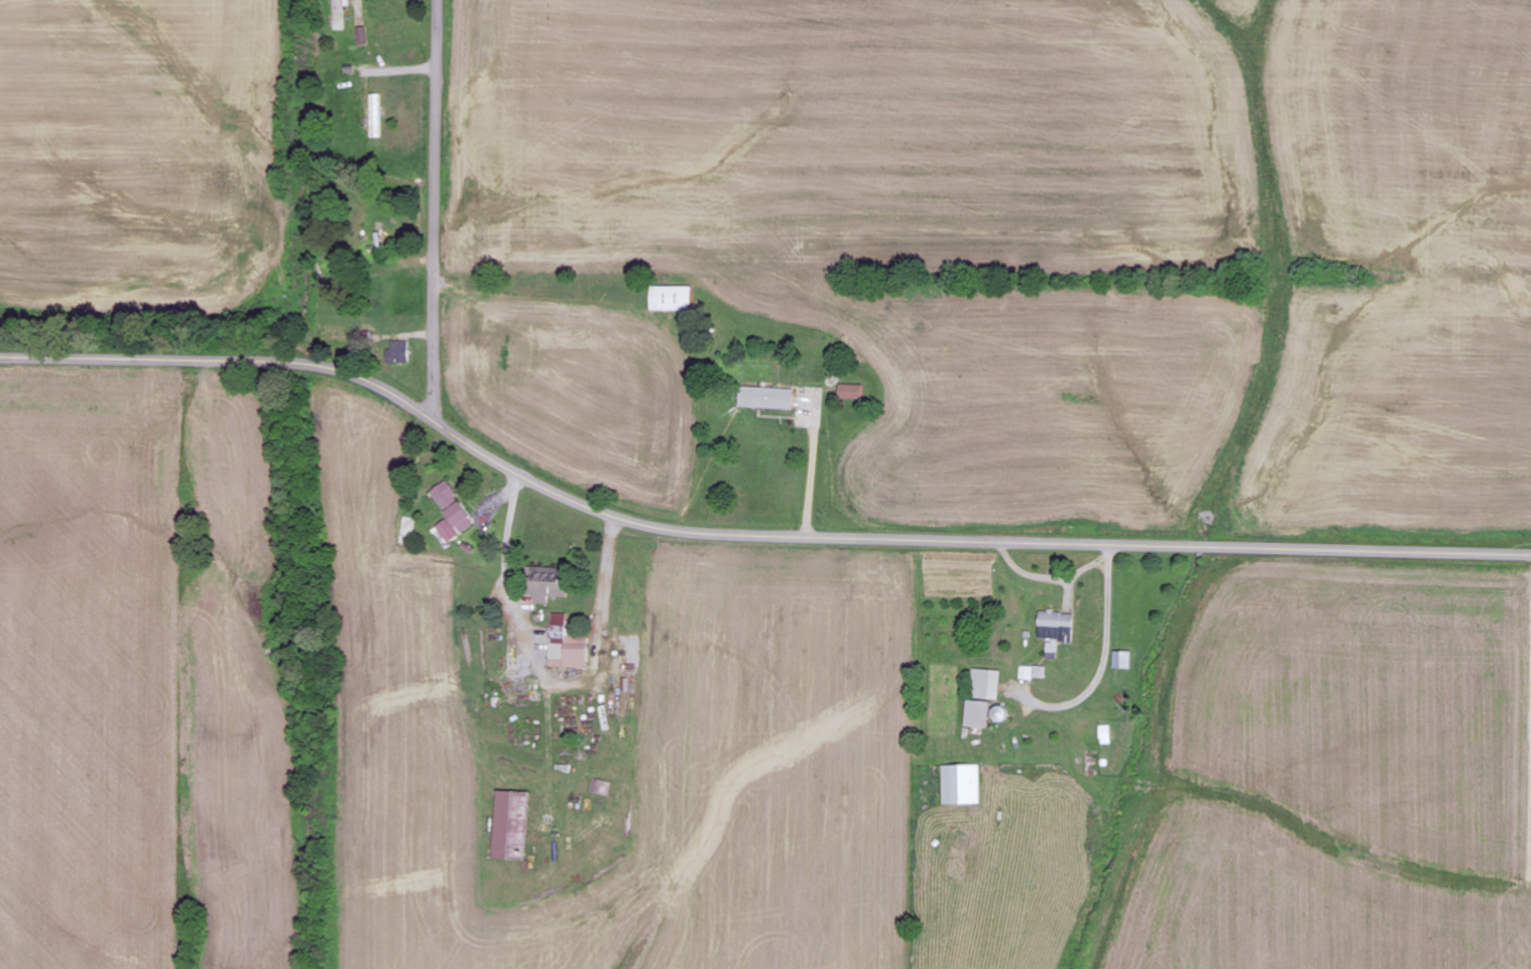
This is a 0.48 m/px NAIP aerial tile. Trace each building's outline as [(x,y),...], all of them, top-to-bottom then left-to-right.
[(380,138),(379,95),(369,96),(370,139),(380,138)] [(690,312),(691,288),(650,288),(650,312),(690,312)] [(408,342),(387,343),(388,366),(409,365),(408,342)] [(861,401),(862,386),(838,385),(838,400),(861,401)] [(792,410),(793,390),(739,389),(738,409),(792,410)] [(446,544),(475,525),(446,481),(430,491),(447,518),(435,526),(446,544)] [(561,569),(532,567),(531,604),(549,605),(549,597),(567,598),(567,589),(560,589),(561,569)] [(1075,643),(1075,612),(1040,612),(1040,639),(1048,639),(1048,660),(1059,660),(1059,643),(1075,643)] [(550,667),(587,668),(588,636),(566,635),(567,614),(552,614),(550,667)] [(1113,668),(1130,669),(1131,652),(1114,652),(1113,668)] [(1021,678),(1046,679),(1046,668),(1021,666),(1021,678)] [(974,699),(999,700),(1001,671),(975,669),(974,699)] [(990,701),(966,701),(965,727),(989,728),(990,701)] [(981,804),(980,765),(942,766),(943,805),(981,804)] [(529,792),(495,790),(493,859),(526,861),(529,792)]
